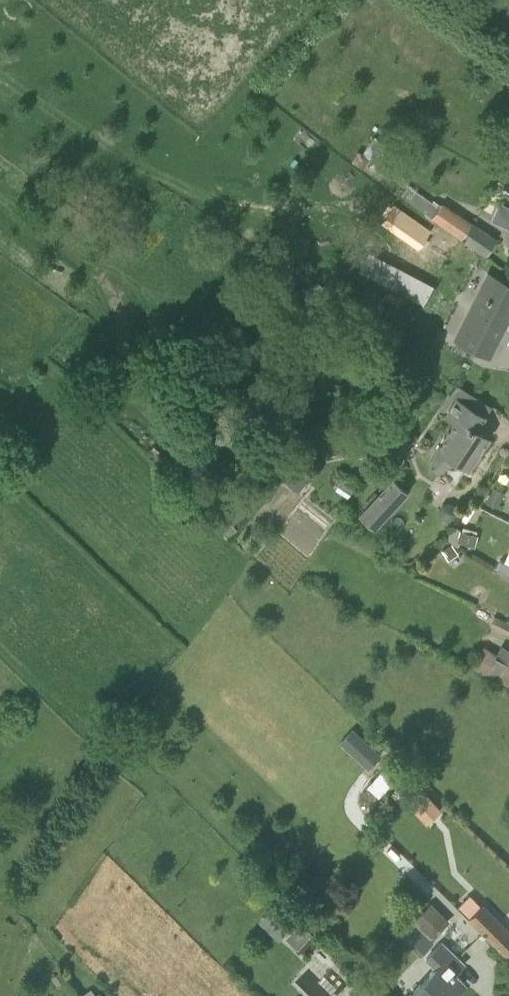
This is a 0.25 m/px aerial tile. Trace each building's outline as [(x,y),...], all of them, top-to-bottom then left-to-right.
[(443,202),(432,217),(461,237),(472,221),(443,202)] [(497,238),(472,221),(461,237),(461,238),(485,255),(497,238)] [(370,250),(360,269),(427,300),(436,281),(370,250)] [(488,269),(453,338),(491,356),(508,324),(508,280),(488,269)] [(490,435),(477,427),(492,404),(458,382),(450,393),(455,396),(444,414),(453,420),(428,459),(430,460),(431,466),(435,468),(442,466),(449,456),(469,469),(490,435)] [(293,459),(287,481),(306,486),(312,464),(293,459)] [(374,528),(408,491),(396,478),(402,471),(394,463),(387,470),(393,476),(359,513),(374,528)] [(230,536),(243,522),(239,518),(265,496),(249,478),(216,506),(218,509),(213,515),(230,536)] [(474,544),(478,532),(461,529),(453,524),(446,537),(459,546),(461,541),(474,544)] [(449,559),(458,552),(452,542),(442,549),(449,559)] [(503,561),(499,571),(508,576),(508,563),(503,561)] [(494,616),(489,626),(508,635),(508,622),(494,616)] [(496,655),(486,673),(498,679),(508,685),(508,662),(496,655)] [(352,729),(339,742),(368,768),(380,755),(352,729)] [(371,800),(399,774),(389,765),(362,791),(371,800)] [(427,793),(412,807),(426,822),(440,808),(427,793)] [(297,920),(276,900),(257,920),(279,940),(297,920)] [(400,932),(419,951),(453,920),(434,900),(400,932)] [(508,950),(508,932),(483,905),(469,919),(506,954),(508,950)] [(286,936),(299,948),(314,931),(301,919),(286,936)] [(464,983),(454,973),(463,963),(441,941),(425,958),(435,967),(409,994),(410,995),(452,995),(464,983)]
